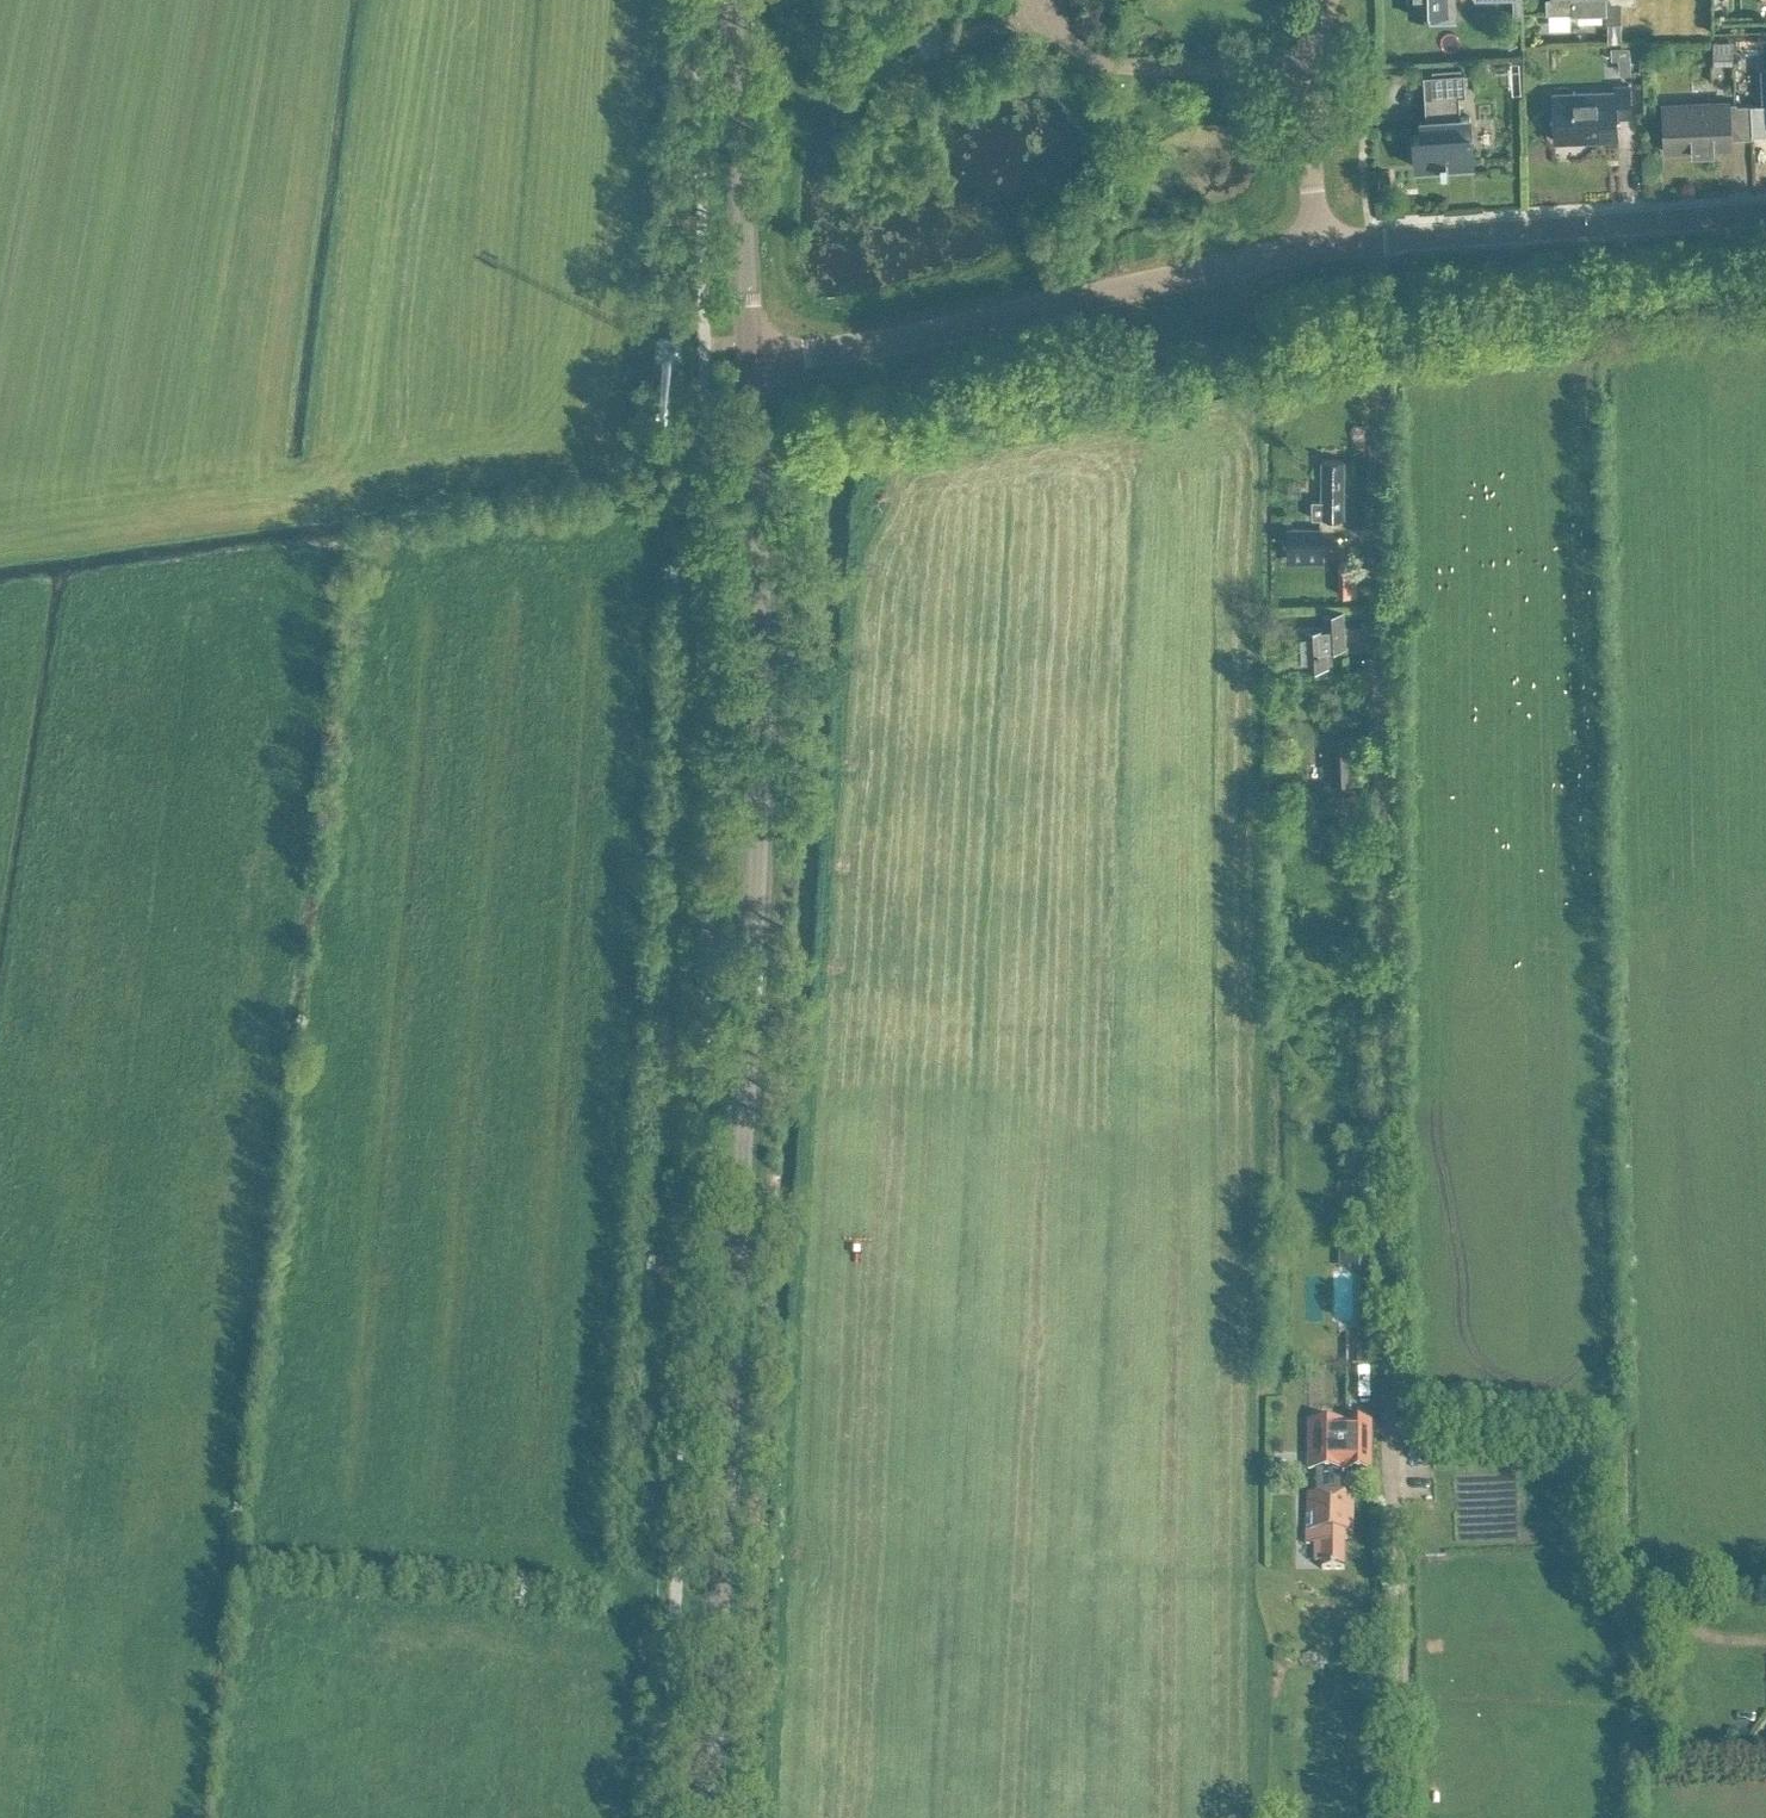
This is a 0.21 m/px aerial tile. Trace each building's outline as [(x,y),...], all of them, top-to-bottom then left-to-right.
[(1410,12),(1427,12),(1427,19),(1456,18),(1455,0),(1410,0),(1410,12)] [(1513,15),(1522,15),(1521,0),(1513,0),(1513,15)] [(1546,10),(1570,9),(1570,12),(1606,11),(1606,20),(1621,19),(1620,0),(1546,0),(1546,10)] [(1711,60),(1732,59),(1731,38),(1710,39),(1711,60)] [(1632,68),(1633,46),(1616,46),(1615,67),(1632,68)] [(1751,132),(1765,131),(1765,121),(1765,67),(1763,67),(1764,101),(1750,102),(1751,132)] [(1460,115),(1458,93),(1465,93),(1464,70),(1423,73),(1427,131),(1413,132),(1415,165),(1441,164),(1441,166),(1446,166),(1446,162),(1472,161),(1469,114),(1460,115)] [(1554,140),(1619,138),(1618,115),(1630,114),(1629,83),(1613,84),(1613,90),(1552,92),(1554,140)] [(1751,132),(1750,102),(1736,102),(1736,100),(1730,100),(1730,97),(1661,100),(1663,149),(1738,146),(1737,132),(1751,132)] [(1343,516),(1343,458),(1322,458),(1322,498),(1311,498),(1311,516),(1343,516)] [(1322,548),(1322,526),(1287,526),(1285,547),(1322,548)] [(1340,592),(1357,592),(1357,556),(1340,556),(1340,592)] [(1301,624),(1302,662),(1327,661),(1326,645),(1346,645),(1344,608),(1322,609),(1322,623),(1301,624)] [(1328,734),(1326,734),(1327,781),(1354,781),(1353,732),(1328,733),(1328,734)] [(1355,800),(1355,786),(1344,787),(1345,801),(1355,800)] [(1307,1496),(1307,1546),(1315,1546),(1315,1563),(1322,1563),(1322,1571),(1344,1571),(1344,1541),(1352,1541),(1354,1497),(1342,1496),(1342,1473),(1371,1473),(1371,1425),(1363,1425),(1309,1425),(1309,1473),(1316,1473),(1316,1496),(1307,1496)]
